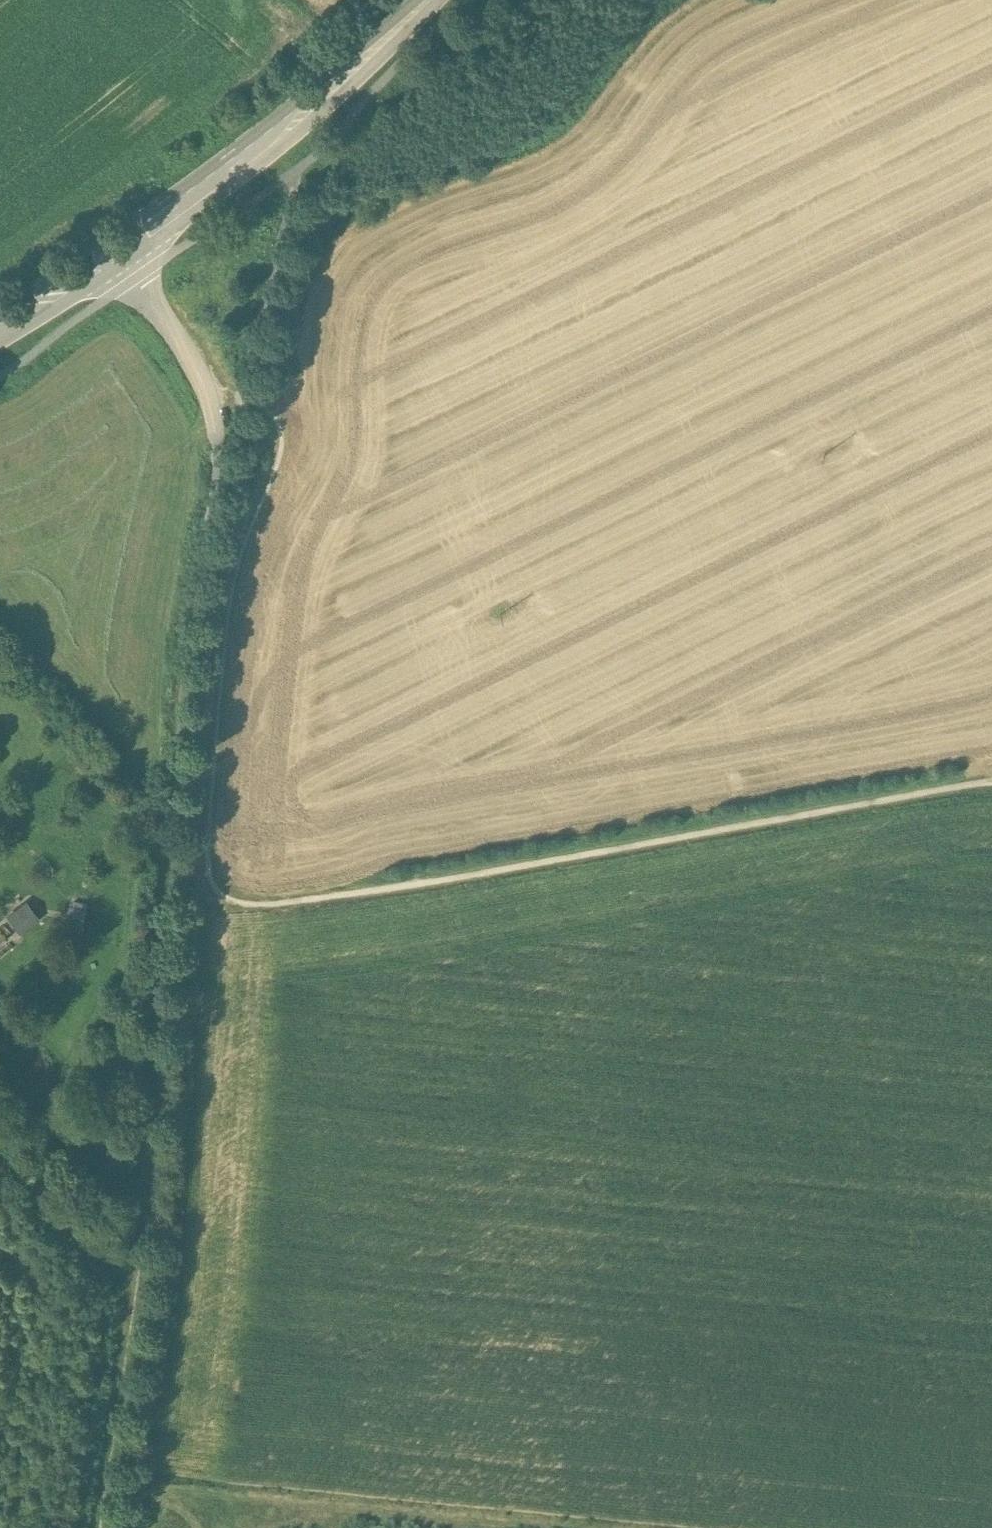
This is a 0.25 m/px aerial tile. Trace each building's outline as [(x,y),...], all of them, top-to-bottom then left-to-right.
[(40,919),(26,903),(7,918),(21,935),(40,919)] [(86,905),(72,903),(68,925),(81,927),(86,905)]
